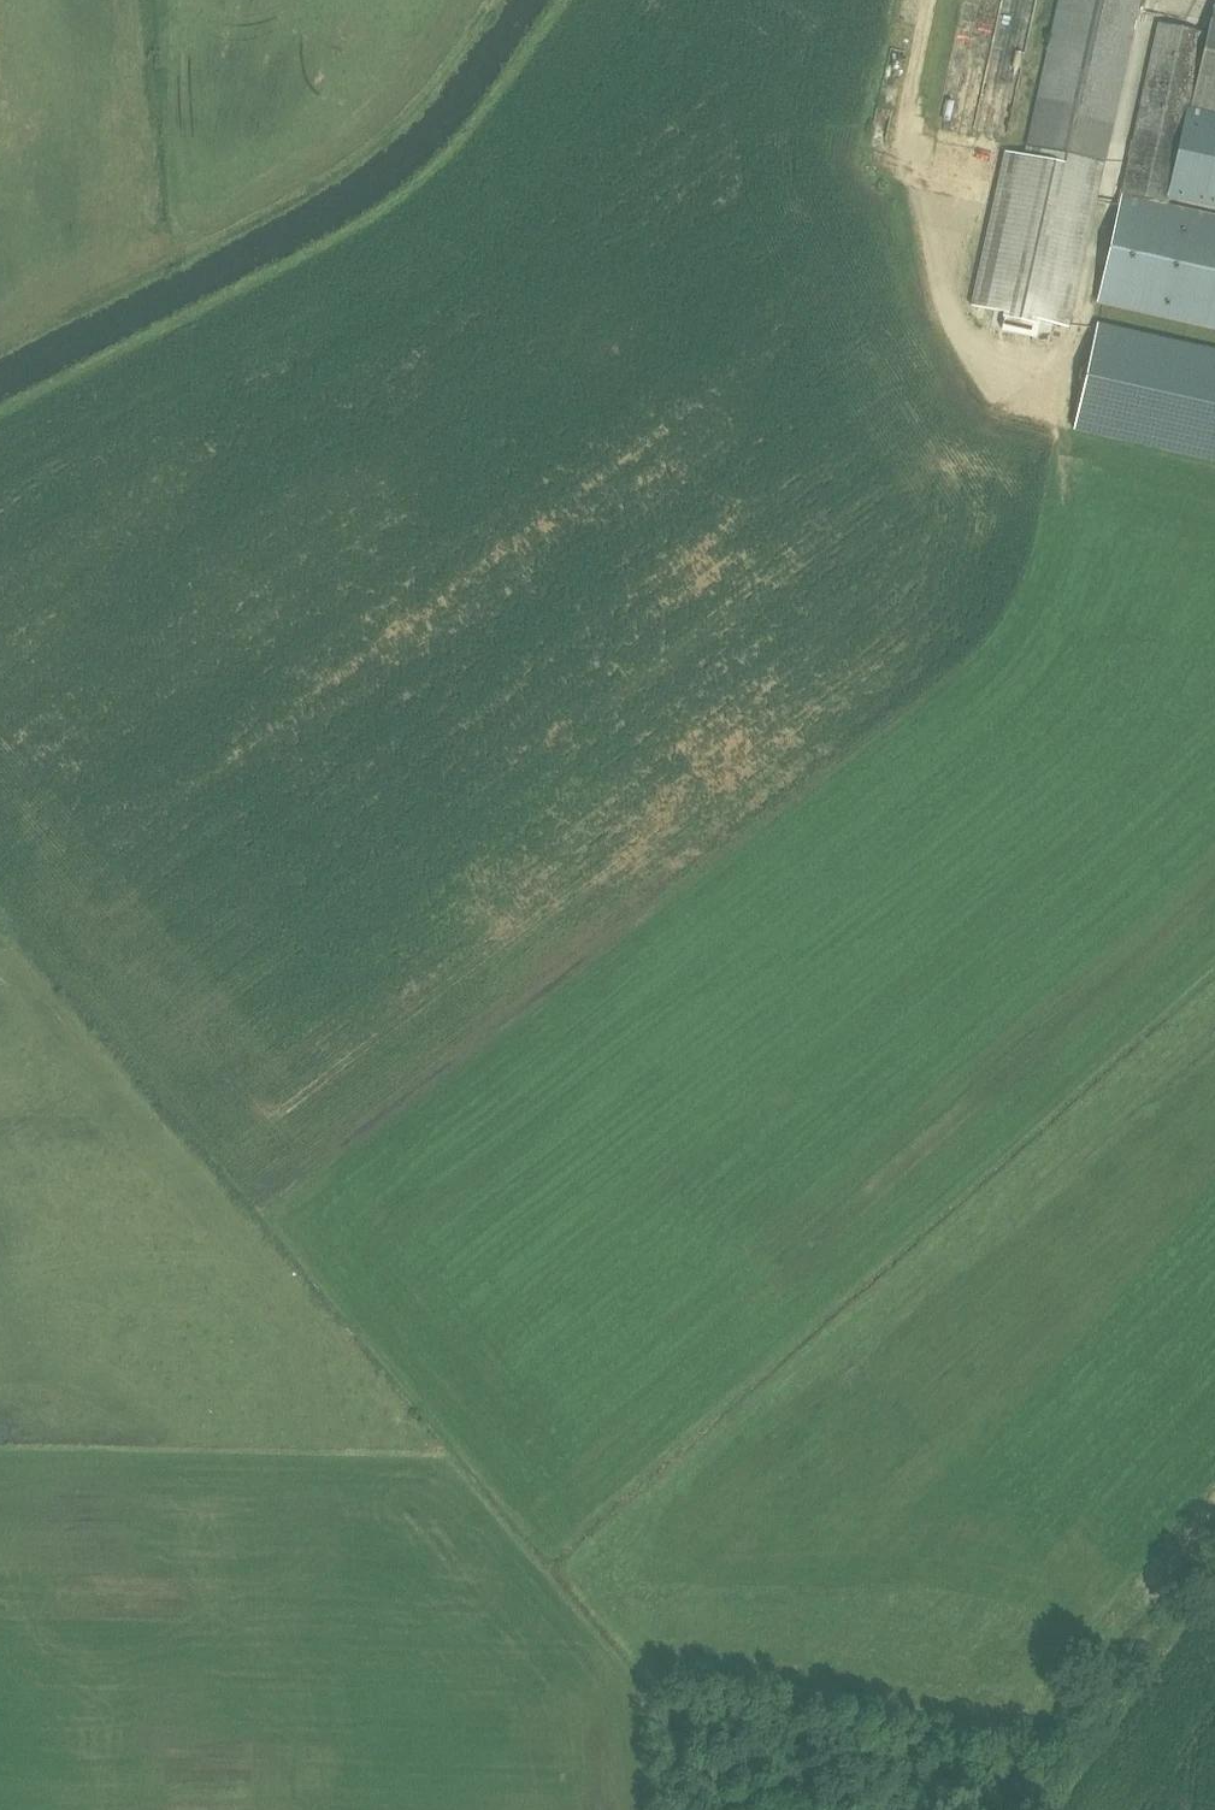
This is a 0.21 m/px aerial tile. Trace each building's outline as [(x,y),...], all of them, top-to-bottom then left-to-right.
[(1144,4),(1127,0),(1065,0),(1030,157),(1011,152),(976,305),(1010,313),(1006,329),(1040,336),(1044,321),(1072,327),(1144,4)] [(1099,302),(1214,328),(1214,222),(1170,212),(1172,205),(1214,214),(1214,28),(1211,45),(1162,34),(1159,34),(1099,302)] [(1074,429),(1214,461),(1214,352),(1098,326),(1074,429)] [(1041,406),(1038,419),(1055,424),(1059,410),(1041,406)]
